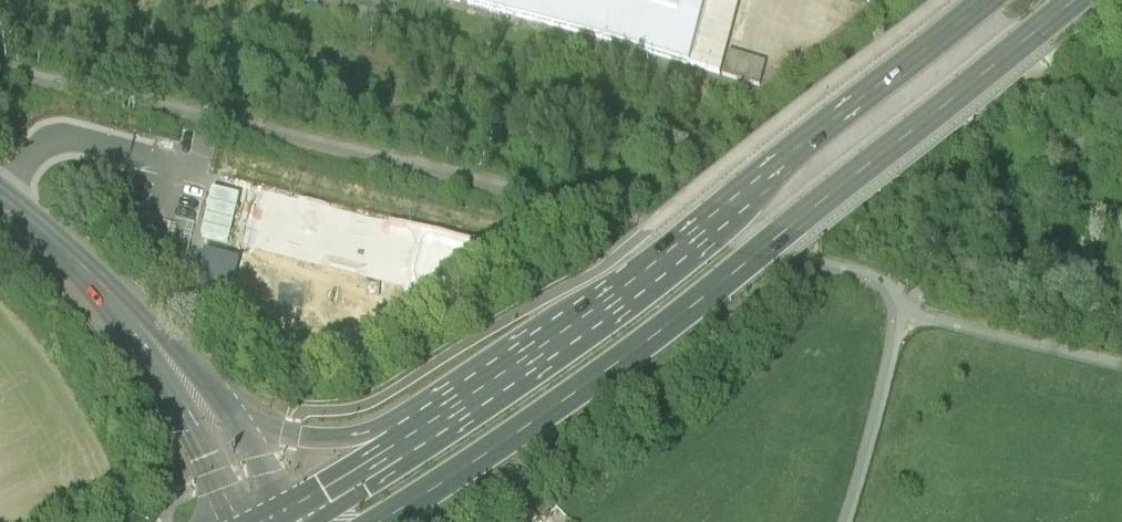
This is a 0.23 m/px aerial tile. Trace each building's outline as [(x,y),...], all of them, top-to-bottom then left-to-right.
[(602,35),(612,0),(472,0),(602,35)] [(689,57),(704,0),(612,0),(602,35),(689,58),(689,57)] [(689,57),(718,64),(735,0),(704,0),(689,57)] [(765,52),(728,42),(722,66),(759,75),(765,52)] [(228,242),(240,195),(214,188),(202,236),(228,242)]
